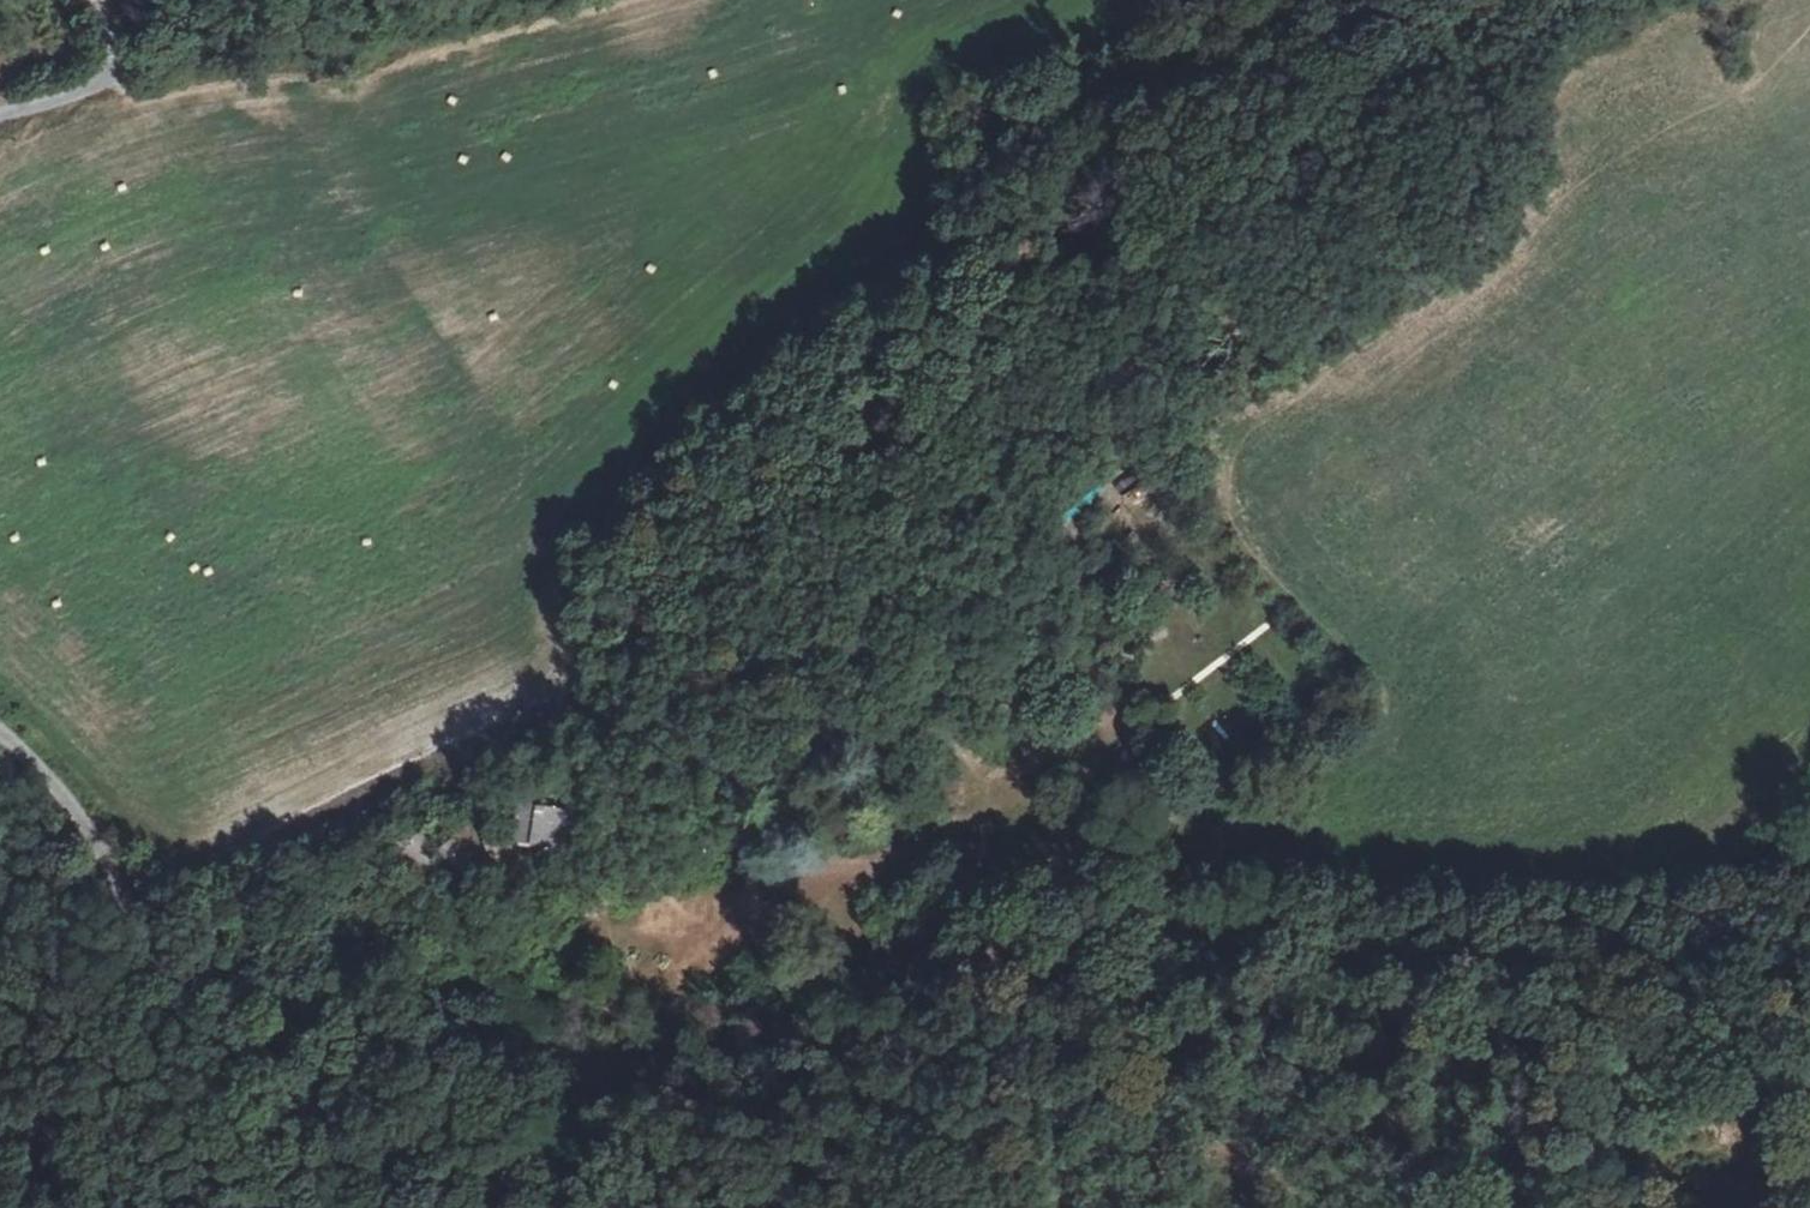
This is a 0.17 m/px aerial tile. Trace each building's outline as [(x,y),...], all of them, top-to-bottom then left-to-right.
[(520,805),(515,839),(568,848),(573,812),(520,805)] [(401,844),(408,867),(428,861),(420,838),(401,844)] [(439,846),(459,871),(468,863),(449,839),(439,846)]
